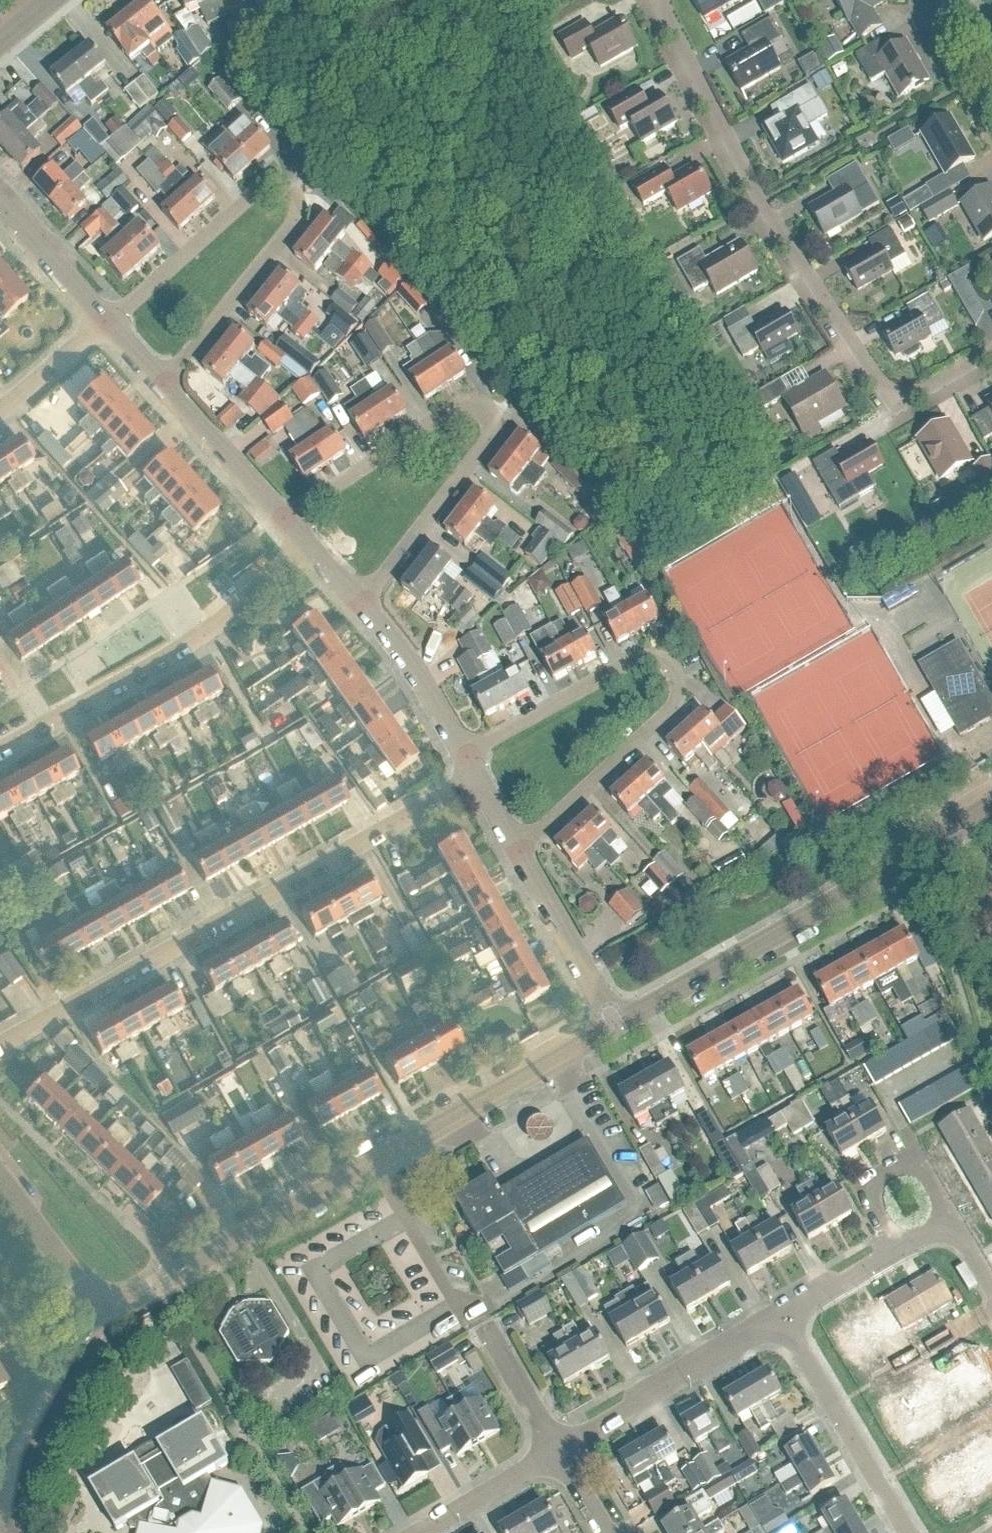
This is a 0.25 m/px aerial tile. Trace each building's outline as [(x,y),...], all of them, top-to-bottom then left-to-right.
[(208,0),(180,0),(186,13),(199,7),(207,26),(211,25),(213,29),(219,26),(217,22),(208,0)] [(217,22),(219,26),(224,24),(223,20),(227,17),(220,0),(208,0),(217,22)] [(335,9),(336,9),(346,3),(344,0),(330,0),(335,9)] [(704,18),(736,0),(693,0),(704,18)] [(765,15),(783,5),(781,0),(757,0),(765,15)] [(883,3),(881,0),(835,0),(848,24),(850,23),(860,40),(881,28),(874,17),(872,18),(869,12),(883,3)] [(127,18),(154,52),(156,50),(159,53),(173,41),(171,38),(173,36),(162,22),(146,2),(127,18)] [(249,32),(260,27),(249,4),(238,9),(249,32)] [(750,22),(761,16),(755,5),(744,11),(750,22)] [(156,55),(154,52),(127,18),(107,34),(131,63),(142,54),(153,69),(161,62),(156,55)] [(636,48),(620,20),(592,36),(584,23),(559,37),(572,60),(582,55),(581,52),(588,48),(600,69),(636,48)] [(741,37),(749,51),(744,54),(744,53),(726,63),(733,76),(732,77),(746,101),(747,100),(742,92),(780,70),(767,48),(782,40),(771,20),(741,37)] [(275,24),(277,30),(286,27),(283,21),(275,24)] [(187,35),(202,58),(202,59),(214,51),(198,28),(187,35)] [(844,54),(834,38),(819,46),(828,63),(844,54)] [(881,41),(855,57),(871,83),(885,75),(899,99),(929,82),(906,43),(888,54),(881,41)] [(191,66),(197,62),(201,60),(190,43),(180,49),(191,66)] [(90,47),(71,63),(100,100),(109,93),(100,82),(94,84),(90,80),(106,67),(90,47)] [(100,100),(71,63),(51,78),(67,98),(83,86),(86,90),(82,95),(92,107),(100,100)] [(842,64),(832,70),(837,79),(847,73),(842,64)] [(812,79),(820,93),(834,85),(825,71),(812,79)] [(146,78),(135,86),(150,105),(161,96),(146,78)] [(229,113),(240,104),(219,81),(209,91),(229,113)] [(150,105),(135,86),(127,93),(142,111),(150,105)] [(775,125),(764,131),(782,163),(793,156),(795,159),(807,152),(805,149),(817,142),(809,129),(828,117),(819,101),(818,101),(810,86),(779,104),(785,116),(774,123),(775,125)] [(5,115),(0,120),(0,124),(1,125),(0,125),(0,147),(6,153),(38,124),(40,122),(58,105),(43,87),(33,96),(38,102),(27,112),(19,103),(5,115)] [(676,126),(663,104),(659,107),(653,96),(643,102),(636,90),(607,107),(620,131),(631,125),(643,145),(676,126)] [(176,116),(164,103),(154,112),(167,125),(176,116)] [(167,131),(147,110),(126,129),(142,146),(152,136),(156,140),(167,131)] [(974,160),(950,118),(921,135),(945,177),(974,160)] [(60,148),(80,129),(71,119),(51,139),(60,148)] [(98,147),(108,139),(93,120),(83,128),(98,147)] [(105,128),(113,137),(123,129),(116,120),(105,128)] [(183,146),(193,136),(179,120),(169,130),(183,146)] [(586,133),(580,121),(565,129),(572,141),(586,133)] [(40,122),(38,124),(6,153),(22,171),(41,154),(32,144),(37,140),(36,139),(46,130),(40,122)] [(231,127),(223,134),(252,166),(270,150),(247,123),(236,133),(231,127)] [(81,134),(66,147),(75,157),(78,155),(90,169),(102,158),(105,156),(83,132),(81,134)] [(252,166),(223,134),(221,132),(203,149),(216,164),(214,166),(221,173),(223,171),(234,182),(252,166)] [(101,150),(116,168),(125,160),(110,142),(101,150)] [(155,150),(145,158),(148,162),(154,168),(155,169),(156,171),(159,173),(169,185),(180,197),(197,215),(215,199),(198,180),(189,188),(182,181),(188,176),(181,168),(176,173),(165,160),(155,150)] [(148,162),(136,173),(157,196),(160,193),(171,205),(162,213),(179,232),(197,215),(180,197),(169,185),(159,173),(156,171),(155,169),(154,168),(148,162)] [(826,182),(834,195),(809,209),(825,236),(879,205),(855,165),(826,182)] [(663,167),(638,181),(629,186),(642,208),(667,194),(678,212),(711,193),(696,166),(671,180),(663,167)] [(52,204),(84,176),(77,168),(69,175),(70,182),(67,184),(54,170),(36,186),(52,204)] [(97,190),(107,202),(128,183),(117,171),(97,190)] [(91,184),(84,176),(52,204),(69,223),(87,206),(78,196),(91,184)] [(990,188),(962,204),(983,242),(991,237),(991,191),(990,188)] [(110,201),(126,219),(139,207),(123,189),(110,201)] [(932,201),(926,189),(903,202),(910,214),(932,201)] [(929,223),(957,207),(949,193),(921,209),(929,223)] [(898,199),(891,203),(899,217),(906,213),(898,199)] [(91,220),(80,230),(90,241),(100,233),(98,231),(99,230),(111,219),(103,210),(91,220)] [(898,225),(903,234),(915,228),(909,218),(898,225)] [(99,230),(98,231),(100,233),(106,240),(113,234),(121,242),(142,266),(161,248),(140,225),(127,237),(111,219),(99,230)] [(338,244),(339,243),(346,235),(326,219),(311,239),(337,260),(364,281),(372,271),(338,244)] [(874,253),(845,270),(858,292),(892,272),(895,277),(911,267),(905,257),(906,257),(890,230),(868,243),(874,253)] [(114,248),(102,259),(123,283),(142,266),(121,242),(113,234),(106,240),(114,248)] [(337,260),(311,239),(295,258),(315,274),(320,267),(354,294),(364,281),(337,260)] [(757,273),(740,243),(706,262),(699,250),(677,263),(694,293),(710,284),(717,296),(757,273)] [(379,276),(385,282),(378,289),(386,297),(394,290),(396,293),(405,285),(402,282),(389,266),(379,276)] [(968,268),(958,274),(948,280),(962,304),(976,328),(984,314),(966,282),(971,272),(968,268)] [(11,281),(0,269),(0,291),(11,281)] [(669,283),(663,272),(653,277),(659,288),(669,283)] [(281,275),(265,295),(283,310),(311,333),(319,323),(306,313),(304,315),(289,303),(299,290),(281,275)] [(954,293),(947,280),(938,285),(946,298),(954,293)] [(0,291),(0,320),(2,322),(28,299),(11,281),(0,291)] [(427,308),(407,287),(398,296),(417,317),(427,308)] [(350,316),(358,306),(339,291),(331,301),(350,316)] [(283,310),(265,295),(249,316),(267,330),(276,318),(292,331),(291,332),(303,342),(311,333),(283,310)] [(917,345),(930,338),(927,332),(944,323),(928,296),(906,309),(912,319),(883,335),(896,357),(901,354),(904,359),(908,361),(919,354),(920,350),(917,345)] [(352,317),(362,326),(377,308),(366,299),(352,317)] [(334,307),(326,317),(334,323),(331,327),(346,340),(357,326),(334,307)] [(760,349),(763,355),(770,366),(793,353),(786,341),(798,335),(785,313),(756,329),(750,319),(727,332),(743,359),(760,349)] [(381,358),(390,351),(393,349),(376,323),(374,324),(372,320),(363,325),(366,329),(364,330),(368,337),(368,338),(381,358)] [(235,333),(220,352),(253,378),(257,381),(267,368),(252,355),(248,360),(243,355),(251,345),(235,333)] [(350,347),(366,372),(382,361),(366,336),(350,347)] [(428,337),(416,345),(445,388),(466,374),(451,352),(442,358),(428,337)] [(298,368),(308,356),(285,338),(276,351),(298,368)] [(277,368),(285,359),(266,344),(259,353),(277,368)] [(404,370),(410,379),(424,402),(445,388),(416,345),(407,351),(415,363),(404,370)] [(253,378),(220,352),(204,371),(224,387),(230,379),(247,392),(239,402),(260,419),(277,398),(253,379),(253,378)] [(335,362),(324,368),(336,388),(347,382),(335,362)] [(312,383),(329,408),(343,398),(326,373),(312,383)] [(843,407),(824,374),(788,395),(780,381),(753,397),(761,412),(782,399),(806,440),(820,431),(815,423),(843,407)] [(303,408),(319,398),(309,381),(292,391),(303,408)] [(358,387),(385,428),(406,414),(392,392),(376,403),(372,396),(375,395),(366,382),(358,387)] [(94,424),(119,401),(103,383),(77,405),(88,417),(78,426),(84,433),(94,424)] [(385,428),(358,387),(351,392),(359,405),(362,403),(366,409),(350,420),(364,441),(385,428)] [(733,387),(721,394),(728,405),(740,398),(733,387)] [(986,402),(991,410),(971,421),(983,442),(991,437),(991,398),(986,402)] [(119,401),(94,424),(84,433),(91,439),(100,430),(111,442),(136,419),(119,401)] [(281,425),(290,419),(282,406),(260,420),(273,438),(285,430),(281,425)] [(300,413),(292,418),(306,439),(325,467),(346,454),(332,433),(322,439),(305,414),(302,416),(300,413)] [(292,418),(290,419),(281,425),(285,430),(300,454),(290,460),(304,481),(325,467),(306,439),(292,418)] [(111,442),(101,451),(108,458),(117,449),(127,461),(153,438),(136,419),(111,442)] [(970,463),(947,424),(918,440),(920,443),(919,446),(922,451),(925,452),(941,480),(970,463)] [(71,461),(55,443),(46,432),(37,441),(46,451),(62,469),(71,461)] [(520,436),(505,456),(540,483),(547,475),(541,471),(550,459),(520,436)] [(1,453),(24,489),(33,483),(26,473),(22,476),(19,472),(34,461),(20,441),(1,453)] [(828,491),(839,510),(872,492),(863,477),(883,466),(870,444),(841,461),(835,451),(812,464),(828,491)] [(0,454),(0,484),(10,477),(13,482),(8,485),(15,495),(24,489),(1,453),(0,454)] [(160,496),(185,473),(169,455),(143,478),(153,489),(144,499),(151,505),(160,496)] [(540,483),(505,456),(490,476),(518,498),(524,491),(531,489),(534,491),(540,483)] [(551,469),(578,496),(581,493),(582,495),(583,496),(585,496),(593,489),(590,485),(591,484),(564,456),(551,469)] [(990,461),(974,470),(987,493),(991,490),(991,465),(990,461)] [(202,492),(185,473),(160,496),(170,508),(160,517),(167,524),(202,492)] [(110,475),(96,488),(87,496),(95,505),(118,485),(110,475)] [(65,485),(76,497),(85,488),(74,476),(65,485)] [(805,498),(793,476),(782,482),(794,504),(805,498)] [(118,485),(95,505),(103,514),(126,494),(118,485)] [(57,495),(65,504),(73,497),(65,488),(57,495)] [(202,492),(167,524),(173,531),(183,522),(193,533),(219,510),(202,492)] [(487,520),(496,509),(476,493),(461,513),(498,541),(507,529),(500,524),(497,528),(487,520)] [(594,524),(612,510),(602,497),(584,512),(594,524)] [(950,515),(942,501),(931,508),(938,521),(950,515)] [(498,541),(461,513),(446,533),(466,548),(474,537),(491,550),(498,541)] [(564,546),(573,535),(545,513),(536,524),(564,546)] [(71,523),(79,535),(90,528),(83,518),(82,516),(71,523)] [(514,518),(505,525),(518,540),(526,533),(514,518)] [(65,530),(55,536),(62,547),(72,540),(65,530)] [(10,538),(15,546),(25,539),(21,531),(10,538)] [(532,540),(535,542),(524,556),(541,569),(559,546),(540,531),(532,540)] [(628,531),(626,532),(617,537),(638,574),(649,568),(638,548),(636,546),(628,531)] [(137,534),(128,542),(127,543),(151,569),(167,554),(158,544),(152,550),(137,534)] [(432,550),(417,570),(465,606),(472,599),(444,577),(452,566),(432,550)] [(103,555),(95,561),(119,597),(138,584),(124,563),(113,570),(110,566),(111,566),(103,555)] [(482,558),(473,569),(501,591),(510,580),(482,558)] [(119,597),(95,561),(86,567),(93,577),(97,574),(100,579),(85,589),(99,610),(119,597)] [(3,592),(16,583),(5,566),(0,569),(0,587),(3,592)] [(501,591),(473,569),(464,580),(492,603),(492,602),(499,607),(509,599),(501,591)] [(524,580),(531,592),(551,581),(545,569),(524,580)] [(465,606),(417,570),(402,589),(422,605),(430,594),(457,615),(449,624),(464,638),(480,621),(465,606)] [(587,579),(573,587),(571,587),(587,616),(602,607),(587,579)] [(9,590),(17,602),(31,593),(22,581),(9,590)] [(99,610),(85,589),(70,599),(67,594),(72,591),(65,581),(56,587),(80,623),(99,610)] [(62,605),(46,615),(60,635),(80,623),(56,587),(47,593),(54,603),(59,600),(62,605)] [(583,611),(569,587),(555,595),(569,619),(583,611)] [(912,599),(905,587),(881,602),(889,614),(912,599)] [(527,590),(500,608),(508,621),(536,603),(527,590)] [(638,633),(622,605),(614,591),(603,597),(614,616),(603,622),(616,645),(638,633)] [(633,599),(622,605),(638,633),(660,621),(647,598),(635,604),(633,599)] [(26,606),(17,612),(41,648),(60,635),(46,615),(32,624),(29,620),(33,617),(26,606)] [(41,648),(17,612),(8,618),(15,629),(20,626),(23,630),(7,640),(21,661),(41,648)] [(307,652),(329,636),(314,615),(292,631),(301,643),(307,652)] [(505,650),(516,644),(504,622),(494,628),(505,650)] [(552,628),(575,668),(597,656),(584,634),(567,644),(565,639),(568,636),(561,623),(552,628)] [(575,668),(552,628),(543,633),(550,645),(555,644),(558,649),(541,658),(553,681),(575,668)] [(480,632),(459,644),(467,658),(459,662),(470,683),(479,679),(484,688),(472,695),(485,718),(507,706),(475,648),(485,643),(480,632)] [(322,673),(344,657),(329,636),(307,652),(315,663),(305,670),(312,679),(322,673)] [(492,655),(485,643),(475,648),(507,706),(529,694),(516,670),(505,676),(493,654),(492,655)] [(945,712),(985,690),(958,643),(918,666),(945,712)] [(245,658),(256,681),(272,674),(261,651),(245,658)] [(278,673),(289,665),(283,656),(273,663),(278,673)] [(336,693),(358,677),(344,657),(322,673),(312,679),(319,689),(329,682),(336,693)] [(209,672),(189,684),(210,722),(219,716),(213,705),(208,708),(205,703),(221,694),(209,672)] [(373,698),(358,677),(336,693),(344,703),(334,711),(341,720),(373,698)] [(290,688),(296,697),(307,690),(301,680),(290,688)] [(189,684),(168,695),(181,717),(196,709),(199,713),(194,716),(200,727),(210,722),(189,684)] [(296,697),(290,688),(279,695),(285,705),(296,697)] [(945,712),(960,738),(991,719),(991,702),(985,690),(945,712)] [(168,695),(148,707),(169,744),(178,739),(172,728),(167,731),(165,726),(181,717),(168,695)] [(388,718),(373,698),(341,720),(348,730),(358,723),(365,734),(388,718)] [(169,744),(148,707),(128,718),(140,740),(156,731),(158,736),(153,739),(160,750),(169,744)] [(704,713),(685,730),(725,773),(734,765),(722,752),(746,730),(726,708),(711,721),(704,713)] [(324,732),(333,726),(326,716),(317,722),(324,732)] [(128,718),(107,730),(128,767),(138,762),(132,751),(127,754),(124,749),(140,740),(128,718)] [(402,739),(388,718),(365,734),(373,745),(364,752),(370,761),(402,739)] [(308,724),(298,731),(312,751),(322,744),(308,724)] [(333,726),(324,732),(331,743),(340,736),(333,726)] [(128,767),(107,730),(87,741),(99,763),(115,754),(118,759),(113,761),(119,772),(128,767)] [(725,773),(685,730),(667,746),(684,765),(694,756),(709,773),(717,766),(724,774),(725,773)] [(240,741),(247,753),(261,745),(255,733),(240,741)] [(417,760),(402,739),(370,761),(377,772),(387,765),(395,775),(417,760)] [(66,753),(46,764),(67,802),(76,797),(70,786),(65,788),(62,784),(78,775),(66,753)] [(353,774),(362,767),(355,757),(346,764),(353,774)] [(211,772),(220,790),(241,779),(232,761),(211,772)] [(67,802),(46,764),(25,776),(38,798),(53,789),(56,794),(51,796),(57,807),(67,802)] [(629,781),(660,816),(671,827),(680,819),(664,801),(673,793),(648,764),(629,781)] [(327,785),(315,792),(328,813),(348,802),(336,780),(335,780),(327,766),(318,771),(327,785)] [(362,767),(353,774),(350,776),(376,811),(387,803),(369,779),(370,778),(362,767)] [(177,789),(186,784),(181,775),(172,780),(177,789)] [(25,776),(5,787),(26,825),(35,820),(29,808),(24,811),(22,807),(38,798),(25,776)] [(660,816),(629,781),(610,798),(628,816),(637,808),(643,814),(644,813),(653,822),(660,816)] [(295,782),(286,787),(307,825),(328,813),(315,792),(299,801),(296,796),(301,793),(295,782)] [(700,782),(689,791),(728,833),(738,824),(729,815),(730,815),(700,782)] [(181,790),(196,815),(206,809),(191,784),(181,790)] [(0,790),(0,819),(13,812),(15,816),(10,819),(17,830),(26,825),(5,787),(0,790)] [(290,806),(275,814),(287,836),(307,825),(286,787),(277,793),(283,804),(288,801),(290,806)] [(93,803),(100,798),(95,788),(87,792),(93,803)] [(111,802),(121,819),(132,812),(122,795),(111,802)] [(703,829),(712,821),(694,801),(685,809),(703,829)] [(181,831),(165,803),(155,809),(171,837),(181,831)] [(255,805),(245,810),(266,848),(287,836),(275,814),(258,823),(256,819),(261,816),(255,805)] [(250,828),(234,837),(246,859),(266,848),(245,810),(236,815),(242,826),(248,823),(250,828)] [(140,819),(148,833),(159,827),(151,813),(140,819)] [(617,840),(610,832),(593,813),(575,830),(606,865),(611,870),(620,861),(610,850),(617,844),(617,840)] [(208,820),(200,824),(205,833),(213,828),(208,820)] [(719,843),(726,837),(714,824),(707,830),(719,843)] [(246,859),(234,837),(218,846),(215,842),(220,839),(214,828),(213,828),(205,833),(226,871),(246,859)] [(606,865),(575,830),(556,847),(579,873),(588,864),(596,873),(606,865)] [(72,832),(62,838),(66,846),(77,840),(72,832)] [(226,871),(205,833),(196,838),(202,849),(207,846),(210,851),(193,860),(205,882),(226,871)] [(438,851),(444,863),(435,868),(441,879),(450,874),(474,860),(461,838),(438,851)] [(57,849),(45,856),(49,862),(60,855),(57,849)] [(28,872),(42,864),(35,851),(21,860),(28,872)] [(79,855),(65,862),(71,872),(84,865),(79,855)] [(662,855),(653,864),(673,885),(675,883),(688,897),(695,890),(662,855)] [(450,874),(457,885),(447,890),(453,901),(486,882),(474,860),(450,874)] [(155,861),(146,866),(167,903),(188,892),(176,870),(159,880),(156,875),(161,872),(155,861)] [(54,883),(68,874),(62,863),(47,872),(54,883)] [(150,884),(135,893),(147,915),(167,903),(146,866),(137,871),(143,882),(148,879),(150,884)] [(643,875),(662,895),(676,911),(685,903),(652,866),(643,875)] [(694,876),(704,884),(711,876),(701,868),(694,876)] [(6,886),(22,878),(20,874),(14,877),(11,869),(0,875),(6,886)] [(408,874),(397,880),(407,898),(418,891),(413,882),(408,874)] [(418,891),(431,884),(426,875),(413,882),(418,891)] [(368,877),(346,889),(364,922),(373,917),(368,908),(381,900),(368,877)] [(46,892),(38,878),(24,887),(32,901),(46,892)] [(498,904),(486,882),(453,901),(460,912),(469,907),(475,917),(498,904)] [(115,883),(106,889),(127,926),(147,915),(135,893),(119,902),(116,897),(121,894),(115,883)] [(22,888),(14,893),(21,903),(29,899),(22,888)] [(127,926),(106,889),(96,894),(102,905),(108,902),(110,907),(94,916),(106,938),(127,926)] [(364,922),(346,889),(324,902),(337,925),(348,919),(353,928),(364,922)] [(627,926),(635,919),(643,912),(626,892),(609,907),(627,926)] [(342,935),(337,925),(324,902),(301,914),(315,938),(327,931),(332,940),(342,935)] [(430,909),(436,918),(447,912),(441,903),(430,909)] [(475,917),(482,930),(473,936),(478,944),(511,926),(498,904),(475,917)] [(74,906),(65,911),(86,949),(106,938),(94,916),(78,925),(75,920),(81,917),(74,906)] [(436,918),(430,909),(420,915),(425,925),(436,918)] [(86,949),(65,911),(56,917),(62,928),(67,925),(70,929),(56,937),(68,959),(86,949)] [(284,924),(264,936),(285,973),(294,968),(287,957),(282,960),(279,955),(296,946),(284,924)] [(416,924),(406,930),(399,934),(411,956),(428,947),(416,924)] [(523,948),(511,926),(478,944),(485,956),(494,951),(499,961),(523,948)] [(385,950),(379,939),(380,938),(374,928),(364,933),(376,956),(385,950)] [(68,959),(56,937),(42,945),(34,930),(25,935),(33,950),(45,972),(68,959)] [(880,946),(896,974),(918,961),(903,934),(880,946)] [(285,973),(264,936),(243,947),(255,969),(271,960),(274,965),(269,968),(275,979),(285,973)] [(344,959),(353,954),(347,943),(338,948),(344,959)] [(902,984),(896,974),(880,946),(858,959),(874,986),(875,985),(882,998),(892,992),(901,1008),(912,1002),(911,1001),(902,984)] [(255,969),(243,947),(223,959),(244,996),(253,991),(247,980),(242,983),(239,978),(255,969)] [(467,947),(456,953),(461,963),(473,956),(467,947)] [(499,961),(506,973),(496,978),(502,988),(535,970),(523,948),(499,961)] [(461,963),(456,953),(444,960),(449,969),(461,963)] [(24,977),(9,954),(0,961),(0,969),(11,986),(24,977)] [(244,996),(223,959),(202,970),(214,992),(231,983),(233,988),(228,990),(234,1001),(244,996)] [(874,986),(858,959),(837,971),(852,998),(874,986)] [(407,996),(428,984),(416,962),(394,974),(407,996)] [(464,962),(448,971),(456,986),(472,977),(464,962)] [(349,969),(329,981),(339,1001),(360,989),(349,969)] [(535,970),(502,988),(507,998),(517,993),(524,1005),(548,992),(535,970)] [(852,998),(837,971),(814,984),(830,1011),(852,998)] [(318,1007),(329,1001),(317,979),(306,985),(318,1007)] [(902,984),(911,1001),(920,996),(910,979),(902,984)] [(469,1000),(474,1010),(497,997),(491,987),(469,1000)] [(172,988),(151,999),(172,1037),(181,1032),(175,1020),(169,1023),(167,1019),(184,1009),(172,988)] [(372,990),(361,997),(368,1008),(379,1002),(372,990)] [(797,994),(775,1007),(790,1034),(812,1021),(797,994)] [(945,1008),(939,998),(917,1010),(922,1020),(945,1008)] [(151,999),(131,1011),(143,1032),(159,1023),(161,1028),(156,1031),(162,1042),(172,1037),(151,999)] [(867,1004),(858,1009),(868,1025),(876,1020),(867,1004)] [(419,1020),(420,1020),(427,1016),(421,1005),(413,1010),(419,1020)] [(301,1023),(291,1007),(280,1013),(290,1030),(301,1023)] [(790,1034),(775,1007),(753,1019),(768,1046),(790,1034)] [(385,1025),(396,1019),(390,1008),(379,1014),(385,1025)] [(868,1025),(858,1009),(849,1014),(859,1030),(868,1025)] [(143,1032),(131,1011),(110,1022),(131,1060),(140,1054),(134,1043),(129,1046),(126,1041),(143,1032)] [(336,1025),(329,1012),(312,1022),(319,1034),(336,1025)] [(825,1042),(838,1035),(829,1019),(831,1018),(830,1016),(815,1024),(825,1042)] [(275,1037),(287,1029),(281,1018),(268,1026),(275,1037)] [(402,1030),(396,1019),(385,1025),(391,1036),(402,1030)] [(753,1019),(731,1031),(746,1058),(768,1046),(753,1019)] [(939,1026),(949,1044),(959,1039),(948,1020),(939,1026)] [(131,1060),(110,1022),(90,1034),(102,1055),(118,1046),(121,1051),(115,1054),(122,1065),(131,1060)] [(355,1037),(347,1022),(332,1031),(340,1045),(355,1037)] [(451,1024),(437,1032),(434,1025),(425,1030),(429,1037),(442,1060),(465,1048),(451,1024)] [(929,1031),(940,1050),(949,1044),(939,1026),(929,1031)] [(370,1054),(381,1048),(371,1031),(360,1037),(370,1054)] [(746,1058),(731,1031),(709,1044),(725,1071),(746,1058)] [(818,1031),(810,1036),(819,1053),(828,1048),(818,1031)] [(920,1036),(930,1055),(940,1050),(929,1031),(920,1036)] [(488,1042),(495,1056),(511,1047),(503,1033),(488,1042)] [(865,1053),(880,1045),(873,1034),(858,1042),(865,1053)] [(429,1037),(417,1043),(413,1035),(403,1041),(420,1073),(442,1060),(429,1037)] [(910,1042),(921,1060),(930,1055),(920,1036),(910,1042)] [(244,1041),(233,1047),(237,1054),(248,1048),(244,1041)] [(391,1048),(395,1056),(384,1062),(398,1085),(420,1073),(403,1041),(391,1048)] [(901,1047),(911,1066),(921,1060),(910,1042),(901,1047)] [(725,1071),(709,1044),(687,1057),(702,1084),(725,1071)] [(77,1077),(91,1063),(76,1047),(62,1062),(77,1077)] [(891,1053),(902,1071),(911,1066),(901,1047),(891,1053)] [(269,1055),(281,1075),(292,1068),(280,1049),(269,1055)] [(783,1051),(774,1056),(784,1073),(792,1068),(783,1051)] [(882,1058),(892,1076),(902,1071),(891,1053),(882,1058)] [(784,1073),(774,1056),(765,1061),(775,1078),(784,1073)] [(262,1085),(273,1079),(261,1058),(251,1064),(262,1085)] [(872,1063),(883,1082),(892,1076),(882,1058),(872,1063)] [(348,1085),(360,1106),(381,1095),(368,1073),(359,1059),(351,1064),(359,1078),(348,1085)] [(863,1069),(873,1087),(883,1082),(872,1063),(863,1069)] [(964,1070),(975,1089),(984,1084),(973,1065),(964,1070)] [(643,1081),(667,1124),(678,1118),(670,1103),(684,1095),(668,1067),(643,1081)] [(44,1114),(61,1096),(52,1087),(63,1075),(56,1068),(45,1080),(44,1080),(27,1098),(44,1114)] [(954,1076),(965,1094),(975,1089),(964,1070),(954,1076)] [(243,1094),(255,1088),(247,1073),(235,1080),(243,1094)] [(328,1075),(319,1080),(340,1118),(360,1106),(348,1085),(331,1094),(329,1089),(334,1087),(328,1075)] [(739,1076),(730,1081),(740,1098),(749,1093),(739,1076)] [(945,1081),(956,1100),(965,1094),(954,1076),(945,1081)] [(340,1118),(319,1080),(309,1086),(315,1097),(320,1094),(323,1098),(307,1108),(319,1130),(340,1118)] [(667,1124),(643,1081),(618,1095),(634,1123),(649,1115),(657,1129),(667,1124)] [(740,1098),(730,1081),(722,1086),(731,1103),(740,1098)] [(936,1087),(946,1105),(956,1100),(945,1081),(936,1087)] [(168,1082),(157,1088),(162,1097),(173,1091),(168,1082)] [(204,1092),(210,1101),(219,1096),(214,1087),(204,1092)] [(926,1092),(937,1111),(946,1105),(936,1087),(926,1092)] [(103,1099),(114,1109),(124,1098),(114,1088),(103,1099)] [(61,1096),(44,1114),(61,1130),(91,1099),(83,1092),(74,1101),(79,1105),(75,1109),(61,1096)] [(917,1097),(927,1116),(937,1111),(926,1092),(917,1097)] [(907,1103),(918,1121),(927,1116),(917,1097),(907,1103)] [(116,1108),(131,1122),(140,1112),(125,1098),(116,1108)] [(98,1107),(91,1099),(61,1130),(78,1147),(95,1128),(82,1116),(85,1112),(90,1116),(98,1107)] [(193,1099),(162,1117),(173,1138),(205,1120),(193,1099)] [(848,1101),(839,1106),(863,1147),(885,1135),(869,1107),(856,1115),(848,1101)] [(898,1108),(908,1127),(918,1121),(907,1103),(898,1108)] [(801,1105),(790,1111),(803,1132),(813,1126),(801,1105)] [(863,1147),(839,1106),(830,1111),(838,1125),(825,1132),(842,1160),(863,1147)] [(269,1109),(260,1114),(281,1151),(301,1140),(289,1118),(272,1127),(270,1123),(275,1120),(269,1109)] [(790,1111),(780,1117),(787,1128),(793,1138),(803,1132),(790,1111)] [(281,1151),(260,1114),(250,1119),(256,1130),(262,1127),(264,1132),(248,1141),(260,1163),(281,1151)] [(708,1141),(719,1135),(707,1115),(697,1121),(708,1141)] [(787,1128),(780,1117),(768,1124),(775,1135),(787,1128)] [(146,1123),(140,1130),(149,1138),(155,1131),(146,1123)] [(969,1123),(938,1141),(950,1160),(980,1142),(969,1123)] [(95,1128),(78,1147),(94,1163),(124,1132),(116,1124),(108,1133),(112,1137),(108,1141),(95,1128)] [(228,1131),(219,1137),(240,1174),(260,1163),(248,1141),(232,1150),(229,1146),(235,1142),(228,1131)] [(751,1131),(736,1140),(743,1153),(759,1144),(751,1131)] [(132,1139),(124,1132),(94,1163),(111,1179),(129,1161),(115,1147),(119,1144),(123,1148),(132,1139)] [(719,1135),(708,1141),(732,1182),(743,1176),(719,1135)] [(240,1174),(219,1137),(210,1142),(216,1153),(221,1150),(224,1155),(207,1164),(220,1186),(240,1174)] [(173,1147),(165,1139),(154,1151),(162,1159),(173,1147)] [(736,1140),(726,1145),(725,1146),(742,1174),(742,1173),(752,1168),(743,1153),(736,1140)] [(950,1160),(961,1180),(991,1162),(980,1142),(950,1160)] [(482,1240),(505,1279),(501,1281),(509,1295),(530,1283),(529,1282),(551,1269),(544,1256),(626,1208),(588,1144),(501,1196),(492,1181),(456,1202),(479,1242),(482,1240)] [(656,1183),(666,1177),(660,1166),(654,1155),(649,1148),(639,1154),(656,1183)] [(158,1164),(128,1195),(145,1211),(162,1193),(149,1180),(152,1176),(157,1180),(165,1171),(167,1172),(173,1168),(178,1173),(177,1174),(191,1191),(204,1183),(188,1164),(187,1164),(175,1150),(165,1158),(158,1164)] [(663,1150),(654,1155),(660,1166),(669,1161),(663,1150)] [(129,1161),(111,1179),(128,1195),(158,1164),(150,1156),(141,1165),(145,1170),(142,1173),(129,1161)] [(961,1180),(972,1199),(991,1187),(991,1163),(991,1162),(961,1180)] [(752,1168),(742,1173),(742,1174),(758,1203),(769,1196),(752,1168)] [(770,1196),(780,1190),(767,1168),(757,1174),(770,1196)] [(671,1173),(665,1176),(666,1177),(657,1182),(658,1186),(669,1204),(684,1196),(671,1173)] [(814,1183),(805,1188),(829,1230),(851,1217),(835,1189),(822,1197),(814,1183)] [(658,1186),(645,1193),(656,1211),(669,1204),(658,1186)] [(972,1199),(982,1218),(991,1212),(991,1187),(972,1199)] [(829,1230),(805,1188),(796,1193),(804,1207),(791,1215),(807,1243),(829,1230)] [(724,1189),(694,1208),(708,1232),(718,1227),(710,1213),(731,1201),(724,1189)] [(708,1232),(694,1208),(684,1214),(698,1239),(708,1232)] [(982,1218),(991,1235),(991,1212),(982,1218)] [(753,1219),(744,1225),(768,1265),(790,1253),(774,1226),(761,1233),(753,1219)] [(656,1242),(669,1234),(662,1222),(649,1230),(656,1242)] [(768,1265),(744,1225),(735,1230),(743,1244),(731,1251),(747,1278),(768,1265)] [(633,1244),(648,1269),(659,1263),(644,1238),(633,1244)] [(648,1269),(633,1244),(622,1250),(637,1276),(648,1269)] [(684,1260),(708,1301),(729,1288),(713,1261),(701,1269),(693,1255),(684,1260)] [(708,1301),(684,1260),(675,1265),(683,1279),(670,1287),(686,1314),(708,1301)] [(571,1276),(586,1303),(597,1297),(582,1270),(571,1276)] [(946,1300),(928,1270),(908,1282),(926,1312),(946,1300)] [(571,1276),(560,1282),(577,1311),(588,1305),(586,1303),(571,1276)] [(907,1323),(926,1312),(908,1282),(889,1293),(907,1323)] [(633,1290),(623,1296),(647,1337),(669,1324),(653,1297),(647,1287),(635,1294),(633,1290)] [(888,1334),(907,1323),(889,1293),(870,1304),(888,1334)] [(551,1315),(539,1295),(517,1307),(529,1328),(551,1315)] [(647,1337),(623,1296),(614,1301),(622,1315),(609,1322),(625,1349),(647,1337)] [(870,1346),(888,1334),(870,1304),(851,1316),(870,1346)] [(289,1335),(272,1305),(245,1305),(233,1313),(220,1336),(238,1366),(272,1365),(289,1335)] [(850,1357),(870,1346),(851,1316),(832,1327),(850,1357)] [(562,1333),(585,1373),(608,1359),(593,1334),(581,1342),(572,1327),(562,1333)] [(954,1331),(944,1336),(950,1347),(960,1341),(954,1331)] [(585,1373),(562,1333),(552,1339),(560,1354),(548,1361),(554,1372),(562,1386),(585,1373)] [(981,1335),(943,1358),(957,1381),(991,1361),(991,1354),(981,1335)] [(944,1336),(934,1342),(940,1352),(950,1347),(944,1336)] [(458,1363),(449,1347),(428,1360),(437,1375),(458,1363)] [(919,1358),(909,1364),(915,1374),(925,1369),(919,1358)] [(957,1381),(971,1405),(991,1392),(991,1361),(957,1381)] [(208,1403),(184,1363),(171,1371),(195,1411),(208,1403)] [(897,1364),(887,1370),(893,1380),(903,1375),(897,1364)] [(887,1370),(877,1375),(883,1386),(893,1380),(887,1370)] [(402,1372),(391,1379),(397,1389),(408,1383),(402,1372)] [(768,1373),(746,1386),(770,1427),(779,1422),(772,1409),(767,1410),(765,1406),(781,1396),(768,1373)] [(948,1381),(938,1387),(943,1396),(954,1390),(948,1381)] [(900,1384),(863,1406),(877,1429),(914,1407),(900,1384)] [(770,1427),(746,1386),(724,1399),(737,1422),(754,1412),(757,1417),(753,1420),(761,1433),(770,1427)] [(933,1389),(923,1395),(929,1405),(939,1399),(933,1389)] [(954,1390),(943,1396),(949,1406),(959,1400),(954,1390)] [(461,1396),(452,1401),(479,1446),(500,1433),(481,1402),(469,1409),(461,1396)] [(939,1399),(929,1405),(934,1414),(945,1408),(939,1399)] [(479,1446),(452,1401),(444,1406),(452,1419),(439,1426),(437,1422),(426,1428),(442,1455),(452,1449),(458,1458),(479,1446)] [(877,1429),(891,1453),(928,1431),(914,1407),(877,1429)] [(717,1452),(727,1446),(719,1432),(706,1409),(682,1424),(695,1446),(709,1438),(717,1452)] [(980,1420),(986,1431),(991,1427),(991,1419),(989,1415),(980,1420)] [(430,1453),(409,1417),(386,1431),(396,1448),(385,1455),(390,1463),(379,1469),(390,1487),(400,1480),(405,1489),(428,1476),(419,1460),(430,1453)] [(779,1422),(770,1427),(780,1444),(796,1434),(786,1417),(779,1422)] [(319,1444),(328,1438),(319,1423),(310,1429),(319,1444)] [(958,1426),(948,1432),(954,1442),(964,1437),(958,1426)] [(205,1451),(193,1429),(170,1443),(159,1443),(148,1446),(138,1452),(130,1460),(124,1470),(101,1483),(114,1504),(104,1511),(117,1532),(128,1524),(136,1519),(140,1526),(139,1532),(261,1532),(263,1528),(242,1492),(212,1485),(207,1476),(216,1472),(228,1465),(216,1444),(205,1451)] [(642,1447),(666,1488),(675,1483),(668,1470),(664,1472),(661,1467),(677,1457),(663,1434),(642,1447)] [(749,1461),(758,1456),(745,1435),(736,1440),(749,1461)] [(780,1488),(821,1463),(808,1442),(785,1455),(794,1471),(789,1475),(787,1471),(774,1478),(780,1488)] [(942,1442),(932,1448),(938,1458),(948,1453),(942,1442)] [(295,1468),(304,1464),(296,1446),(287,1451),(295,1468)] [(666,1488),(642,1447),(620,1460),(637,1490),(649,1483),(655,1493),(645,1499),(655,1517),(674,1506),(664,1489),(666,1488)] [(932,1448),(922,1454),(928,1464),(938,1458),(932,1448)] [(708,1487),(709,1487),(721,1480),(707,1457),(695,1465),(708,1487)] [(990,1503),(991,1502),(991,1465),(990,1462),(971,1473),(990,1503)] [(821,1463),(780,1488),(785,1497),(798,1489),(795,1486),(801,1482),(810,1499),(833,1485),(821,1463)] [(735,1486),(757,1473),(752,1464),(730,1477),(735,1486)] [(349,1480),(341,1466),(333,1471),(360,1516),(381,1504),(375,1494),(386,1488),(373,1467),(362,1473),(362,1472),(349,1480)] [(680,1473),(692,1494),(705,1487),(693,1466),(680,1473)] [(333,1471),(324,1476),(326,1479),(301,1494),(321,1527),(333,1519),(338,1529),(360,1516),(333,1471)] [(971,1515),(990,1503),(971,1473),(952,1485),(971,1515)] [(745,1481),(752,1493),(762,1488),(755,1475),(745,1481)] [(710,1487),(710,1488),(685,1502),(691,1511),(705,1503),(716,1497),(734,1486),(728,1476),(710,1487)] [(951,1527),(971,1515),(952,1485),(933,1496),(951,1527)] [(775,1516),(765,1499),(749,1508),(764,1532),(775,1532),(788,1525),(780,1513),(775,1516)] [(691,1511),(662,1529),(664,1532),(702,1532),(695,1522),(711,1513),(705,1503),(691,1511)] [(560,1531),(544,1505),(522,1518),(531,1532),(561,1532),(560,1531)] [(857,1527),(845,1505),(822,1518),(831,1532),(846,1532),(857,1527)] [(522,1518),(500,1531),(501,1532),(531,1532),(522,1518)] [(718,1524),(702,1532),(723,1532),(718,1524)]
